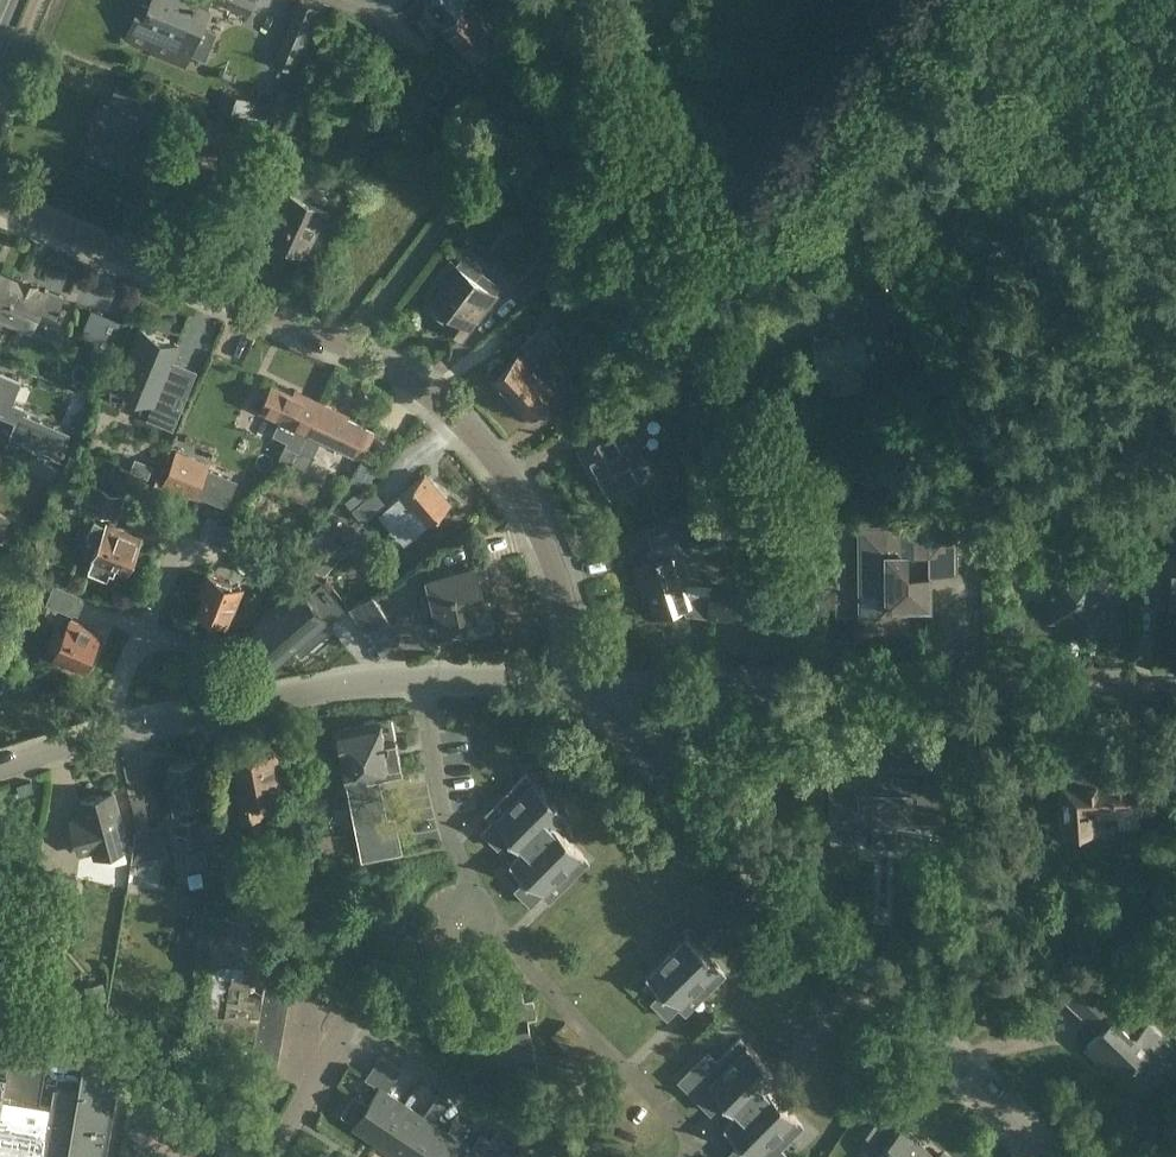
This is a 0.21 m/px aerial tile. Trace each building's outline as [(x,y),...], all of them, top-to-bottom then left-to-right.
[(127,39),(156,51),(154,56),(186,69),(192,55),(198,41),(204,27),(211,8),(214,0),(194,0),(194,1),(192,0),(153,0),(150,7),(141,4),(127,39)] [(233,6),(249,13),(255,0),(217,0),(233,6)] [(426,1),(439,14),(437,16),(443,21),(445,19),(448,22),(443,28),(473,56),(498,30),(469,1),(464,6),(460,3),(463,0),(428,0),(426,1)] [(105,104),(90,140),(104,146),(100,155),(124,165),(126,158),(143,180),(158,168),(156,166),(141,147),(135,138),(140,125),(158,132),(168,109),(115,87),(108,105),(105,104)] [(249,101),(224,92),(217,108),(242,118),(249,101)] [(208,115),(199,140),(223,149),(233,124),(208,115)] [(288,162),(270,202),(286,209),(281,220),(272,238),(306,253),(326,210),(307,201),(319,176),(303,168),(288,162)] [(434,302),(432,305),(433,312),(448,324),(463,335),(493,295),(495,293),(476,279),(483,271),(482,266),(468,255),(462,256),(457,263),(461,267),(459,269),(455,275),(451,274),(437,293),(438,297),(434,302)] [(543,255),(518,282),(531,294),(556,267),(543,255)] [(813,337),(824,387),(872,376),(869,363),(861,327),(881,323),(882,322),(878,301),(904,295),(898,271),(897,267),(832,282),(841,319),(824,323),(825,324),(827,334),(813,337)] [(31,328),(33,322),(50,329),(64,296),(47,289),(45,293),(0,274),(0,275),(0,316),(31,328)] [(111,315),(100,341),(97,349),(112,355),(126,321),(111,315)] [(500,358),(488,370),(495,378),(511,395),(559,350),(561,348),(541,327),(523,345),(533,355),(525,363),(518,355),(508,366),(500,358)] [(180,344),(141,328),(117,386),(156,402),(170,368),(180,344)] [(559,350),(511,395),(527,412),(528,411),(536,419),(548,408),(540,400),(551,389),(544,382),(568,359),(559,350)] [(594,360),(576,377),(595,396),(612,378),(594,360)] [(156,402),(154,401),(147,417),(174,428),(194,378),(170,368),(156,402)] [(730,382),(726,369),(710,374),(714,387),(730,382)] [(19,421),(12,437),(58,455),(67,432),(22,413),(24,408),(11,403),(19,381),(13,379),(1,374),(0,373),(0,413),(19,421)] [(273,383),(260,411),(280,420),(274,433),(287,440),(279,457),(280,458),(278,462),(287,466),(289,462),(293,463),(293,464),(308,432),(322,402),(319,401),(317,405),(273,383)] [(611,408),(621,426),(648,410),(638,392),(611,408)] [(337,409),(322,402),(308,432),(321,439),(356,454),(359,447),(360,447),(360,448),(368,451),(376,433),(368,429),(335,413),(337,409)] [(593,463),(611,494),(645,474),(617,426),(578,448),(588,466),(593,463)] [(300,450),(294,462),(307,468),(313,456),(300,450)] [(178,452),(165,482),(196,495),(196,493),(227,506),(237,481),(206,469),(208,464),(178,452)] [(59,466),(30,454),(22,474),(51,485),(59,466)] [(357,468),(349,481),(355,484),(367,491),(368,489),(374,477),(357,468)] [(393,506),(383,515),(392,526),(402,517),(416,533),(429,522),(450,504),(425,474),(404,492),(406,494),(393,506)] [(89,482),(79,505),(117,521),(127,498),(89,482)] [(754,484),(741,487),(745,505),(758,502),(754,484)] [(376,490),(363,500),(354,509),(353,509),(363,522),(386,503),(376,490)] [(354,509),(363,500),(356,491),(346,499),(354,509)] [(725,510),(740,504),(735,491),(720,496),(725,510)] [(707,506),(677,516),(685,544),(685,546),(717,537),(707,506)] [(0,512),(0,513),(0,541),(3,543),(4,540),(13,518),(14,518),(0,512)] [(140,539),(107,526),(95,520),(87,538),(100,543),(93,560),(92,559),(88,570),(108,578),(111,571),(114,573),(118,563),(129,568),(140,539)] [(215,529),(210,541),(255,560),(257,555),(259,550),(263,541),(218,522),(215,529)] [(929,573),(930,573),(958,573),(958,571),(955,571),(955,525),(914,526),(914,523),(900,523),(900,526),(860,526),(860,579),(860,633),(908,633),(908,604),(929,604),(929,573)] [(314,536),(296,557),(297,558),(305,565),(308,561),(324,575),(325,576),(342,556),(343,557),(348,551),(326,532),(324,535),(319,530),(314,536)] [(652,561),(635,566),(640,582),(645,580),(656,615),(684,606),(686,614),(750,616),(751,590),(711,588),(711,594),(690,593),(685,579),(692,577),(685,556),(690,555),(688,551),(683,552),(681,545),(679,539),(653,547),(648,549),(652,561)] [(255,560),(254,562),(265,568),(269,558),(271,555),(259,550),(257,555),(255,560)] [(1173,617),(1175,617),(1175,555),(1169,556),(1171,576),(1158,576),(1160,605),(1172,605),(1173,617)] [(271,624),(253,640),(273,664),(295,645),(318,625),(326,634),(335,626),(330,621),(346,607),(322,580),(305,565),(297,558),(276,587),(285,597),(264,616),(271,624)] [(1101,593),(1121,593),(1121,564),(1083,565),(1083,560),(1054,560),(1054,575),(1061,582),(1061,595),(1054,602),(1054,617),(1073,617),(1073,626),(1102,626),(1101,593)] [(440,625),(460,620),(461,620),(460,617),(485,611),(479,586),(482,586),(477,565),(428,577),(440,625)] [(199,611),(228,623),(242,588),(209,574),(201,592),(206,594),(199,611)] [(55,584),(46,603),(73,615),(74,613),(79,615),(85,601),(80,599),(81,595),(55,584)] [(1,612),(8,594),(0,591),(0,612),(1,612)] [(836,591),(812,591),(812,607),(836,607),(836,591)] [(373,592),(349,607),(367,632),(390,617),(373,592)] [(67,655),(65,660),(87,669),(101,636),(68,623),(57,651),(67,655)] [(404,774),(402,761),(393,718),(337,729),(362,860),(403,852),(396,815),(388,817),(381,779),(404,774)] [(261,816),(258,803),(258,802),(255,785),(285,779),(277,741),(230,751),(243,820),(261,816)] [(167,783),(174,815),(209,807),(198,757),(169,763),(173,782),(167,783)] [(510,804),(483,831),(499,847),(510,836),(524,851),(548,829),(560,817),(545,802),(550,797),(552,799),(553,797),(534,778),(533,779),(527,773),(503,797),(510,804)] [(1100,826),(1099,811),(1153,808),(1151,776),(1061,782),(1064,829),(1100,826)] [(897,824),(915,824),(915,823),(944,824),(945,787),(916,786),(916,780),(890,780),(890,784),(879,784),(879,780),(853,779),(853,785),(829,785),(828,823),(872,823),(871,847),(897,847),(897,824)] [(81,801),(85,817),(71,820),(80,853),(94,849),(96,855),(128,847),(113,792),(81,801)] [(181,833),(177,834),(180,853),(185,852),(188,866),(209,862),(206,848),(205,840),(219,837),(215,818),(215,817),(201,820),(200,817),(179,821),(181,833)] [(162,825),(138,830),(135,830),(129,862),(168,855),(162,825)] [(271,826),(267,849),(293,852),(297,830),(271,826)] [(511,861),(510,862),(527,878),(516,889),(532,905),(559,878),(566,885),(590,861),(584,855),(585,854),(566,836),(565,837),(566,838),(561,843),(548,829),(524,851),(512,862),(511,861)] [(12,843),(16,856),(32,851),(28,838),(12,843)] [(219,896),(214,929),(207,976),(266,985),(268,977),(270,963),(280,906),(263,903),(267,877),(240,873),(236,899),(219,896)] [(72,911),(78,878),(62,875),(56,909),(72,911)] [(720,967),(721,967),(702,948),(701,949),(702,950),(697,955),(683,940),(649,974),(648,973),(646,974),(663,991),(652,1001),(668,1017),(695,990),(702,997),(726,973),(720,967)] [(296,968),(270,963),(268,977),(293,981),(296,968)] [(268,977),(266,985),(265,990),(291,995),(293,981),(268,977)] [(103,982),(89,985),(94,1006),(108,1002),(103,982)] [(462,1038),(494,1032),(500,1064),(536,1058),(529,1018),(538,1016),(534,997),(525,999),(521,982),(459,994),(461,1005),(456,1006),(455,1001),(435,1004),(444,1047),(463,1044),(462,1038)] [(1100,987),(1077,1012),(1087,1021),(1098,1032),(1099,1033),(1115,1017),(1113,1015),(1115,1014),(1107,1007),(1112,1002),(1113,1000),(1100,987)] [(291,995),(265,990),(263,1003),(289,1008),(291,995)] [(263,1003),(260,1016),(286,1021),(289,1008),(263,1003)] [(259,1021),(234,1016),(230,1034),(256,1039),(258,1029),(259,1021)] [(260,1016),(259,1021),(258,1029),(284,1034),(286,1021),(260,1016)] [(1167,1079),(1175,1070),(1175,1051),(1149,1025),(1137,1038),(1115,1017),(1087,1046),(1105,1063),(1108,1060),(1137,1088),(1156,1069),(1167,1079)] [(123,1058),(86,1052),(89,1034),(14,1022),(7,1065),(0,1109),(0,1156),(106,1156),(123,1058)] [(258,1029),(256,1039),(255,1043),(281,1048),(284,1034),(258,1029)] [(570,1071),(583,1055),(561,1036),(547,1051),(570,1071)] [(738,1114),(761,1093),(774,1080),(759,1065),(764,1061),(765,1062),(767,1061),(748,1042),(747,1043),(741,1037),(705,1072),(696,1063),(680,1079),(712,1112),(724,1100),(738,1114)] [(255,1043),(252,1056),(279,1061),(281,1048),(255,1043)] [(181,1046),(179,1060),(191,1062),(194,1049),(189,1048),(190,1047),(181,1046)] [(354,1095),(341,1114),(356,1124),(354,1126),(379,1142),(405,1103),(388,1091),(403,1069),(381,1054),(365,1078),(380,1088),(368,1105),(354,1095)] [(279,1061),(252,1056),(250,1070),(276,1074),(277,1074),(279,1061)] [(439,1093),(433,1102),(443,1108),(449,1099),(439,1093)] [(738,1114),(727,1125),(726,1124),(725,1126),(741,1142),(729,1154),(732,1156),(772,1156),(804,1124),(798,1118),(799,1118),(780,1099),(779,1100),(780,1101),(775,1106),(761,1093),(738,1114)] [(379,1142),(401,1156),(404,1156),(429,1119),(433,1122),(443,1108),(433,1102),(424,1116),(405,1103),(379,1142)] [(404,1156),(439,1156),(453,1135),(457,1138),(467,1124),(457,1117),(448,1132),(433,1122),(429,1119),(404,1156)] [(875,1156),(935,1156),(905,1125),(873,1155),(875,1156)] [(453,1135),(439,1156),(474,1156),(478,1152),(481,1154),(491,1139),(482,1133),(472,1148),(457,1138),(453,1135)]
